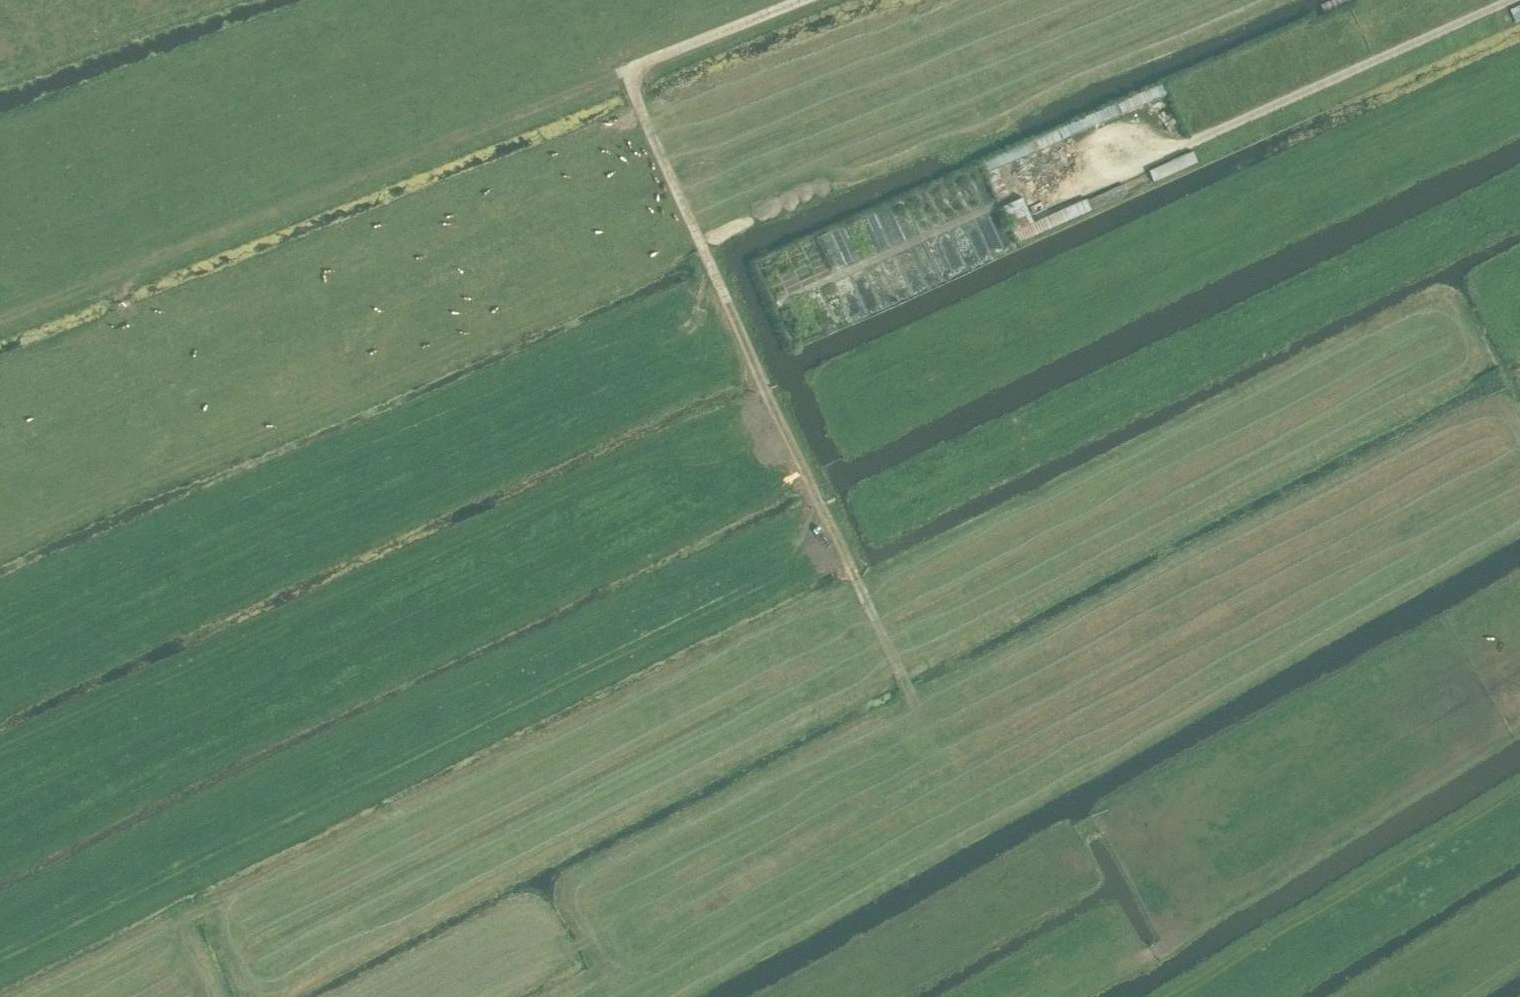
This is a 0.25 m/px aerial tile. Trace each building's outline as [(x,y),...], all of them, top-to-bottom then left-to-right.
[(1034,223),(1012,232),(1017,244),(1091,210),(1087,201),(1086,199),(1034,223)]
